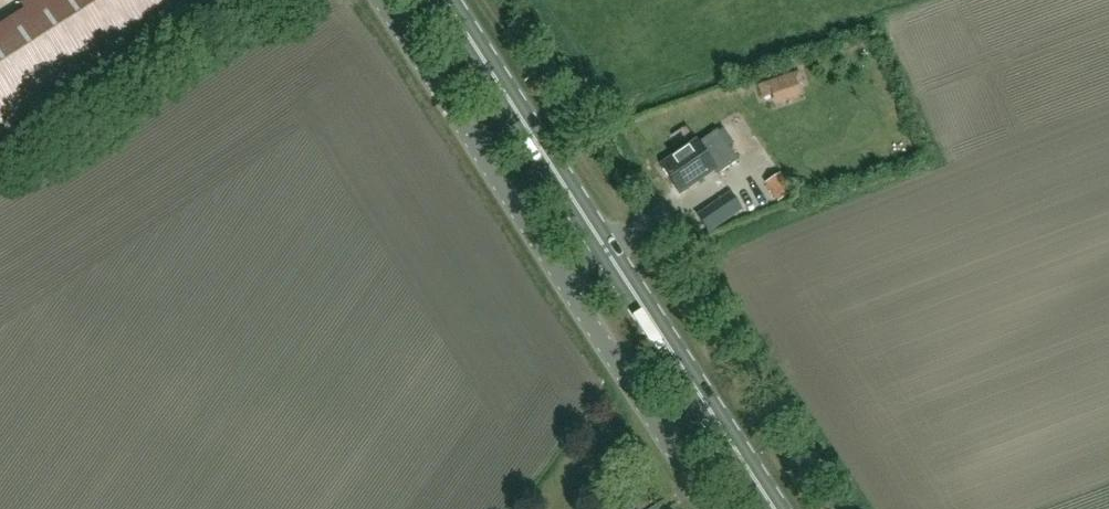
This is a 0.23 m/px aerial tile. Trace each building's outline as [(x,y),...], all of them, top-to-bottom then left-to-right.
[(0,1),(0,133),(176,19),(164,0),(2,0),(0,1)] [(762,98),(773,94),(776,100),(801,92),(798,85),(802,84),(798,73),(758,87),(762,98)] [(738,159),(767,139),(748,110),(718,130),(699,143),(697,140),(661,165),(679,192),(715,168),(718,174),(739,160),(738,159)]
